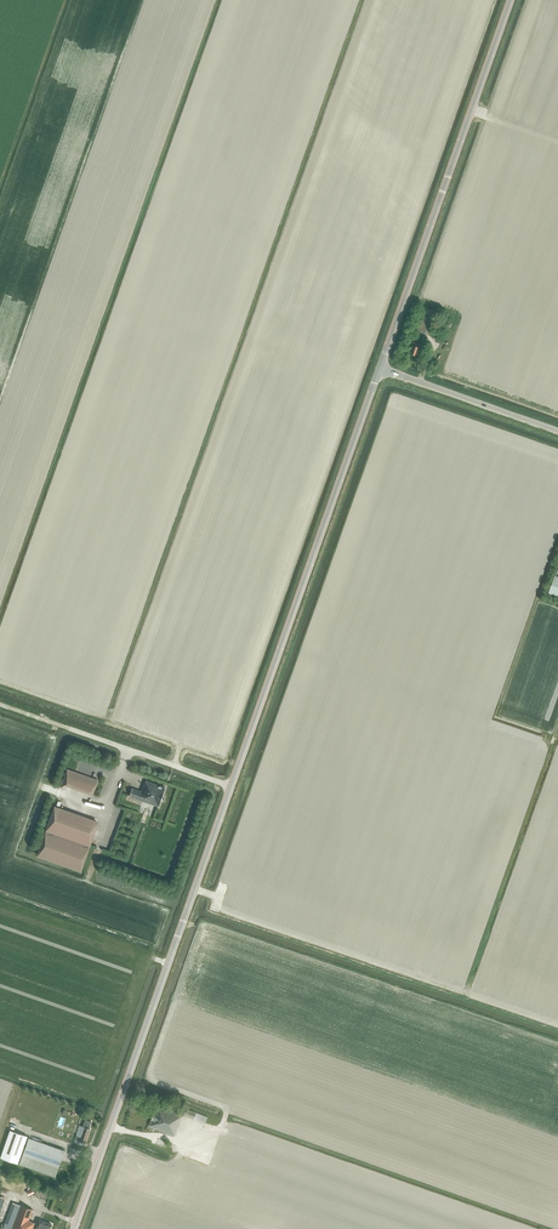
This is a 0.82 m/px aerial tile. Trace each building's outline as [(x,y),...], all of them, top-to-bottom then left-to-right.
[(410,353),(417,355),(420,347),(422,348),(423,345),(414,342),(410,353)] [(557,596),(557,576),(556,575),(549,593),(557,596)] [(67,770),(62,784),(96,795),(100,781),(67,770)] [(158,806),(159,807),(159,806),(165,788),(165,787),(146,781),(145,785),(144,785),(142,790),(133,787),(129,796),(158,806)] [(89,845),(97,822),(55,807),(47,830),(89,845)] [(47,830),(40,849),(82,864),(89,845),(47,830)] [(181,1121),(180,1120),(182,1114),(157,1105),(154,1112),(154,1111),(151,1118),(152,1119),(149,1125),(175,1135),(181,1121)] [(194,1118),(205,1123),(208,1117),(196,1113),(184,1108),(182,1113),(194,1118)] [(75,1139),(79,1140),(79,1141),(80,1141),(79,1143),(83,1145),(84,1142),(85,1143),(90,1129),(88,1128),(90,1121),(84,1119),(82,1126),(84,1126),(81,1136),(76,1134),(75,1139)] [(27,1139),(10,1133),(1,1159),(18,1165),(27,1139)] [(19,1164),(55,1177),(65,1150),(29,1137),(19,1164)] [(27,1189),(31,1192),(36,1187),(32,1183),(27,1189)] [(44,1194),(46,1188),(39,1186),(37,1192),(44,1194)] [(20,1205),(13,1202),(3,1228),(11,1228),(20,1205)] [(29,1219),(33,1209),(21,1204),(11,1228),(32,1228),(35,1223),(30,1221),(30,1220),(29,1219)] [(52,1224),(39,1219),(36,1228),(50,1228),(52,1224)]
